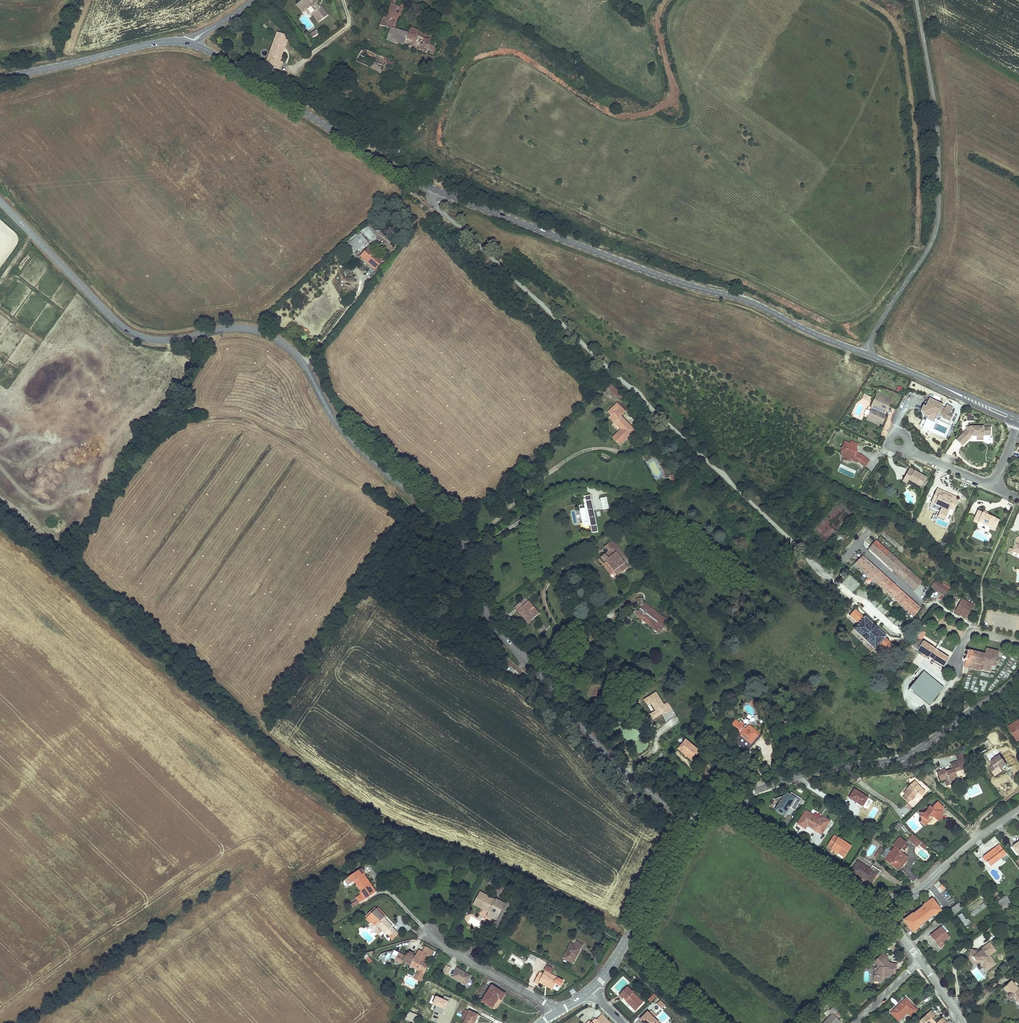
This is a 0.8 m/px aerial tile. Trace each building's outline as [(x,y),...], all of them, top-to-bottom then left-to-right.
[(307,0),(306,0),(302,0),(299,2),(305,11),(311,7),(314,10),(311,12),(318,22),(327,15),(320,6),(317,8),(315,4),(318,2),(316,0),(307,0)] [(420,31),(412,29),(410,34),(396,28),(398,24),(395,23),(408,0),(392,0),(390,3),(393,4),(383,22),(392,27),(389,39),(406,46),(409,40),(414,42),(416,37),(418,37),(420,31)] [(305,11),(299,2),(295,4),(302,14),(305,11)] [(285,34),(274,29),(266,47),(270,49),(264,62),(273,66),(277,59),(274,57),(279,49),(277,48),(279,44),(280,44),(285,34)] [(427,54),(432,43),(434,37),(422,32),(419,38),(418,37),(414,49),(427,54)] [(409,40),(406,46),(414,49),(418,37),(416,37),(414,42),(409,40)] [(439,46),(432,43),(427,54),(434,57),(439,46)] [(396,63),(364,46),(358,60),(389,76),(396,63)] [(266,47),(260,60),(264,62),(270,49),(266,47)] [(389,241),(393,236),(379,224),(376,228),(380,231),(379,233),(389,241)] [(369,225),(362,230),(369,242),(376,238),(369,225)] [(359,231),(346,242),(353,250),(359,245),(362,242),(366,239),(359,231)] [(374,266),(381,258),(367,245),(360,253),(374,266)] [(624,394),(612,384),(608,388),(612,392),(611,393),(615,396),(616,395),(620,398),(624,394)] [(891,400),(877,394),(871,407),(873,407),(871,412),(869,416),(868,416),(874,419),(873,419),(883,424),(885,419),(886,418),(883,417),(884,414),(885,415),(886,412),(891,400)] [(943,405),(929,399),(928,403),(925,401),(921,410),(923,415),(928,417),(928,415),(932,414),(936,416),(938,415),(942,416),(941,417),(949,421),(952,415),(950,413),(952,407),(947,405),(945,409),(942,407),(943,405)] [(619,415),(624,410),(617,403),(608,413),(611,416),(614,419),(614,423),(621,430),(612,439),(619,446),(629,436),(627,435),(626,434),(628,433),(629,434),(633,429),(620,416),(619,415)] [(874,419),(868,416),(867,420),(882,426),(883,424),(873,419),(874,419)] [(932,422),(923,421),(921,432),(930,434),(932,422)] [(963,434),(956,441),(962,446),(969,439),(967,438),(968,436),(971,436),(976,436),(983,436),(983,435),(990,435),(991,435),(991,428),(983,428),(983,427),(966,427),(966,430),(966,432),(964,435),(963,434)] [(857,447),(858,444),(851,441),(850,444),(845,442),(842,448),(841,448),(842,456),(848,455),(851,458),(851,459),(853,460),(853,461),(857,463),(858,462),(865,467),(869,461),(862,456),(858,454),(856,453),(855,449),(856,449),(857,447)] [(848,455),(842,456),(842,460),(844,463),(847,464),(850,463),(851,461),(851,459),(851,458),(848,455)] [(910,468),(905,477),(909,480),(921,487),(926,478),(910,468)] [(945,492),(941,491),(939,495),(936,494),(931,503),(939,506),(940,505),(943,506),(942,508),(939,514),(946,517),(949,509),(951,504),(956,506),(958,501),(955,499),(956,497),(951,495),(950,497),(944,494),(945,492)] [(592,533),(598,532),(590,495),(584,496),(585,499),(586,506),(585,506),(584,505),(579,506),(583,524),(588,523),(588,522),(590,522),(592,533)] [(600,499),(603,510),(609,508),(607,497),(600,499)] [(857,514),(841,498),(809,532),(826,547),(857,514)] [(983,513),(978,511),(975,518),(980,520),(978,522),(986,526),(990,528),(992,525),(996,527),(999,520),(987,515),(983,513)] [(606,560),(618,576),(628,567),(622,559),(626,556),(613,540),(607,545),(611,550),(609,551),(601,557),(604,562),(606,560)] [(869,549),(890,567),(897,560),(897,559),(876,540),(869,549)] [(920,609),(862,556),(855,564),(914,617),(920,609)] [(914,590),(921,582),(897,560),(890,567),(914,590)] [(931,586),(945,596),(949,590),(949,589),(942,585),(935,580),(931,586)] [(921,591),(918,588),(914,592),(923,601),(932,592),(926,586),(921,591)] [(530,621),(539,614),(525,598),(514,607),(523,617),(525,616),(530,621)] [(643,598),(638,599),(640,607),(642,607),(642,610),(630,612),(631,613),(629,614),(629,615),(628,617),(627,618),(631,621),(637,614),(637,618),(641,617),(644,617),(647,620),(647,622),(647,623),(651,625),(654,624),(655,631),(656,631),(661,630),(660,629),(663,629),(665,628),(665,623),(666,623),(666,618),(661,618),(660,615),(658,616),(657,614),(654,612),(653,613),(651,612),(650,608),(647,609),(644,607),(644,603),(643,598)] [(955,612),(967,618),(973,605),(968,602),(967,602),(962,599),(955,612)] [(895,646),(855,609),(849,616),(858,624),(853,629),(875,649),(879,644),(889,653),(895,646)] [(923,623),(909,644),(933,660),(931,662),(933,664),(935,661),(944,667),(949,658),(923,642),(920,641),(925,633),(923,631),(926,626),(923,623)] [(985,654),(966,650),(966,651),(967,651),(966,655),(965,654),(965,655),(966,656),(965,659),(964,659),(963,660),(966,660),(983,665),(981,670),(989,671),(990,672),(990,671),(991,666),(994,666),(994,667),(995,667),(995,666),(997,665),(998,665),(998,664),(998,661),(999,661),(999,660),(998,660),(997,658),(998,652),(986,649),(985,654)] [(983,665),(966,660),(964,667),(981,671),(981,670),(983,665)] [(924,671),(910,688),(930,704),(944,688),(924,671)] [(747,751),(761,734),(756,731),(749,726),(745,730),(742,727),(744,724),(741,721),(739,723),(736,720),(731,726),(734,729),(733,730),(737,732),(738,731),(741,734),(737,739),(737,743),(747,751)] [(1008,727),(1018,744),(1018,720),(1008,727)] [(686,739),(677,749),(692,762),(696,756),(702,761),(707,755),(702,750),(700,752),(686,739)] [(1007,764),(1000,755),(994,759),(993,758),(990,760),(994,766),(990,769),(995,776),(1002,771),(1001,769),(1000,768),(1001,767),(1002,768),(1007,764)] [(945,769),(939,771),(941,778),(947,775),(948,778),(949,780),(951,785),(959,782),(955,772),(968,767),(964,756),(957,759),(957,761),(950,764),(951,766),(952,769),(950,770),(946,772),(945,769)] [(941,778),(939,771),(937,772),(940,781),(948,778),(947,775),(941,778)] [(908,790),(907,789),(903,793),(905,795),(910,800),(911,801),(915,797),(914,796),(918,793),(921,796),(925,792),(917,785),(918,784),(914,781),(911,784),(913,786),(911,788),(910,787),(908,790)] [(862,806),(868,798),(854,789),(849,798),(862,806)] [(802,799),(791,793),(790,795),(786,793),(783,798),(782,797),(774,799),(779,803),(775,810),(784,816),(791,805),(792,806),(791,808),(794,810),(794,811),(799,803),(802,799)] [(912,809),(922,798),(918,794),(908,806),(912,809)] [(944,808),(938,802),(933,806),(933,808),(932,808),(930,806),(928,809),(928,811),(926,813),(920,813),(919,814),(919,817),(921,817),(921,821),(920,822),(924,826),(927,824),(927,821),(928,819),(928,818),(933,817),(937,821),(942,821),(942,816),(940,814),(940,811),(942,811),(944,808)] [(792,806),(791,805),(784,816),(788,815),(791,814),(794,811),(794,810),(791,808),(792,806)] [(820,820),(806,811),(797,824),(805,829),(807,826),(821,835),(829,822),(822,817),(820,820)] [(851,846),(834,836),(828,845),(832,848),(838,851),(837,852),(844,857),(851,846)] [(885,859),(896,868),(906,856),(902,853),(900,851),(902,849),(904,851),(907,847),(905,845),(906,843),(900,837),(893,845),(895,847),(891,852),(885,859)] [(921,842),(916,838),(912,844),(916,847),(918,844),(921,842)] [(870,857),(876,847),(872,845),(866,855),(870,857)] [(989,854),(988,853),(984,857),(987,862),(991,866),(1006,854),(999,845),(994,849),(995,850),(989,854)] [(881,856),(885,859),(891,852),(887,848),(881,856)] [(906,856),(896,868),(899,870),(908,858),(906,856)] [(858,862),(851,871),(871,883),(876,875),(878,876),(881,871),(872,866),(870,869),(858,862)] [(364,867),(349,877),(353,883),(354,881),(362,893),(361,894),(357,898),(360,903),(376,893),(364,875),(367,873),(364,867)] [(345,887),(353,883),(349,877),(342,882),(345,887)] [(937,888),(941,892),(945,888),(941,884),(937,888)] [(488,913),(497,918),(505,904),(496,899),(495,900),(480,892),(473,904),(489,912),(488,913)] [(1007,904),(1003,898),(997,903),(1004,912),(1010,907),(1007,904)] [(904,921),(911,930),(919,925),(920,927),(934,916),(932,914),(939,908),(932,899),(922,906),(925,910),(916,917),(913,913),(904,921)] [(973,916),(986,906),(983,902),(970,912),(973,916)] [(948,911),(952,915),(962,907),(958,903),(948,911)] [(922,906),(913,913),(916,917),(925,910),(922,906)] [(376,909),(375,908),(366,917),(367,918),(376,909)] [(376,909),(384,917),(386,916),(378,908),(376,909)] [(366,919),(370,923),(368,925),(378,935),(382,931),(385,934),(386,933),(389,936),(395,931),(392,927),(384,917),(376,909),(367,918),(366,919)] [(969,924),(961,914),(958,916),(965,926),(969,924)] [(937,931),(932,935),(936,940),(935,941),(941,948),(945,945),(943,942),(949,937),(941,927),(936,931),(937,931)] [(398,934),(395,931),(389,936),(392,940),(398,934)] [(563,958),(573,963),(583,944),(576,941),(574,945),(573,947),(570,945),(563,958)] [(990,943),(980,950),(981,951),(978,953),(978,952),(977,951),(971,950),(970,956),(973,956),(976,960),(976,964),(981,965),(986,971),(996,964),(989,955),(996,950),(990,943)] [(422,952),(427,955),(431,957),(434,951),(425,946),(422,952)] [(399,953),(395,960),(401,964),(403,961),(410,965),(411,964),(419,969),(418,971),(415,977),(419,979),(421,980),(428,968),(426,967),(427,965),(426,964),(423,962),(427,955),(422,952),(418,950),(414,958),(412,957),(413,955),(409,952),(408,955),(406,954),(405,956),(399,953)] [(883,953),(874,962),(877,965),(877,968),(878,968),(878,970),(876,972),(876,976),(874,976),(874,982),(875,982),(875,983),(878,983),(878,982),(881,982),(885,978),(888,978),(891,975),(891,973),(896,968),(896,964),(892,964),(892,963),(890,963),(889,964),(887,965),(886,963),(887,962),(887,957),(883,953)] [(443,972),(447,975),(451,968),(446,966),(443,972)] [(539,972),(534,982),(538,984),(539,982),(552,990),(556,983),(561,986),(563,981),(550,974),(552,969),(547,966),(543,974),(539,972)] [(471,976),(457,968),(452,977),(466,985),(471,976)] [(1011,980),(1003,988),(1009,994),(1008,995),(1009,997),(1010,998),(1011,999),(1012,998),(1013,997),(1018,1005),(1018,989),(1018,988),(1011,980)] [(482,1001),(492,1008),(498,998),(501,1000),(505,994),(492,986),(482,1001)] [(643,1003),(627,987),(618,996),(622,999),(623,998),(625,1000),(625,1001),(635,1011),(643,1003)] [(906,998),(891,1013),(898,1021),(907,1013),(910,1016),(917,1010),(906,998)] [(660,1001),(657,1004),(662,1009),(665,1006),(660,1001)] [(436,1017),(444,1021),(449,1012),(441,1008),(436,1017)] [(832,1008),(829,1010),(833,1014),(823,1022),(839,1022),(840,1022),(837,1018),(835,1016),(837,1013),(832,1008)] [(931,1010),(918,1022),(936,1022),(932,1019),(936,1015),(931,1010)] [(478,1015),(469,1011),(464,1022),(474,1022),(478,1015)] [(656,1016),(651,1011),(648,1014),(653,1019),(656,1016)] [(418,1015),(410,1012),(404,1018),(413,1022),(414,1022),(418,1015)] [(653,1019),(648,1014),(647,1013),(641,1020),(644,1022),(657,1022),(653,1019)] [(602,1014),(599,1018),(604,1022),(611,1022),(602,1014)]
